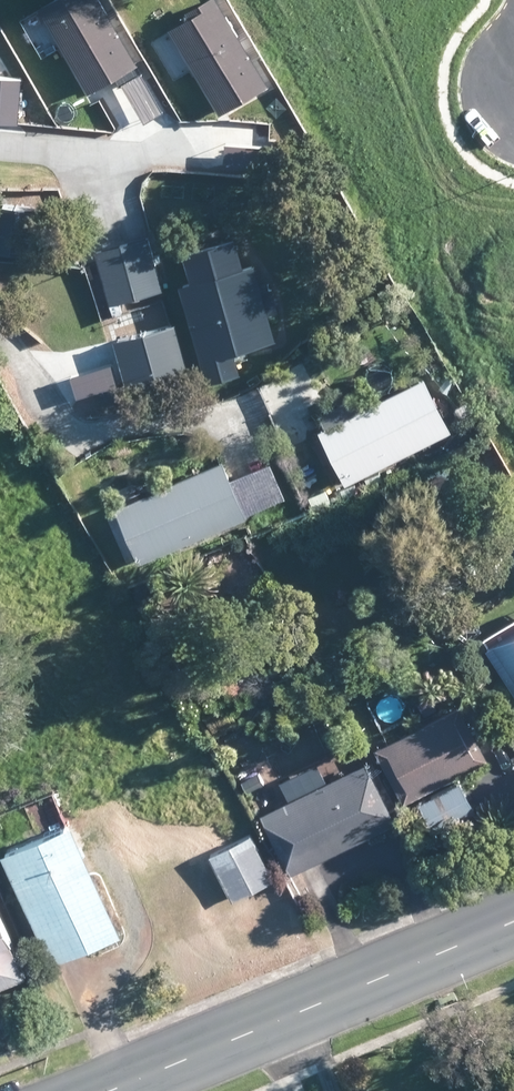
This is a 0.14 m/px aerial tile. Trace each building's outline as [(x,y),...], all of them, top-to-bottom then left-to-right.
[(50,252),(53,204),(0,200),(0,247),(45,251),(50,252)] [(250,260),(246,248),(242,233),(237,235),(189,248),(196,276),(185,279),(213,379),(248,369),(245,360),(242,347),(284,335),(277,310),(282,308),(285,308),(279,282),(275,283),(269,284),(266,271),(262,257),(259,258),(255,260),(250,260)] [(164,278),(155,240),(154,235),(142,239),(99,248),(113,303),(121,301),(167,290),(164,278)] [(132,382),(194,364),(181,321),(119,338),(122,347),(131,380),(132,382)] [(330,434),(350,476),(353,481),(458,427),(430,374),(367,405),(329,425),(326,427),(330,434)] [(145,559),(252,514),(229,459),(122,503),(126,513),(145,556),(145,559)] [(490,633),(513,674),(513,619),(490,633)] [(410,800),(494,756),(465,700),(381,745),(388,757),(410,800)] [(299,871),(403,820),(372,760),(299,797),(265,813),(296,874),(299,871)] [(260,772),(246,779),(252,791),(267,784),(260,772)] [(439,830),(480,809),(465,780),(424,801),(439,830)] [(10,845),(19,869),(57,960),(129,931),(82,816),(36,835),(10,845)] [(213,853),(236,901),(279,879),(257,833),(213,853)] [(35,972),(20,938),(23,937),(10,905),(7,906),(0,890),(0,988),(35,972)]
